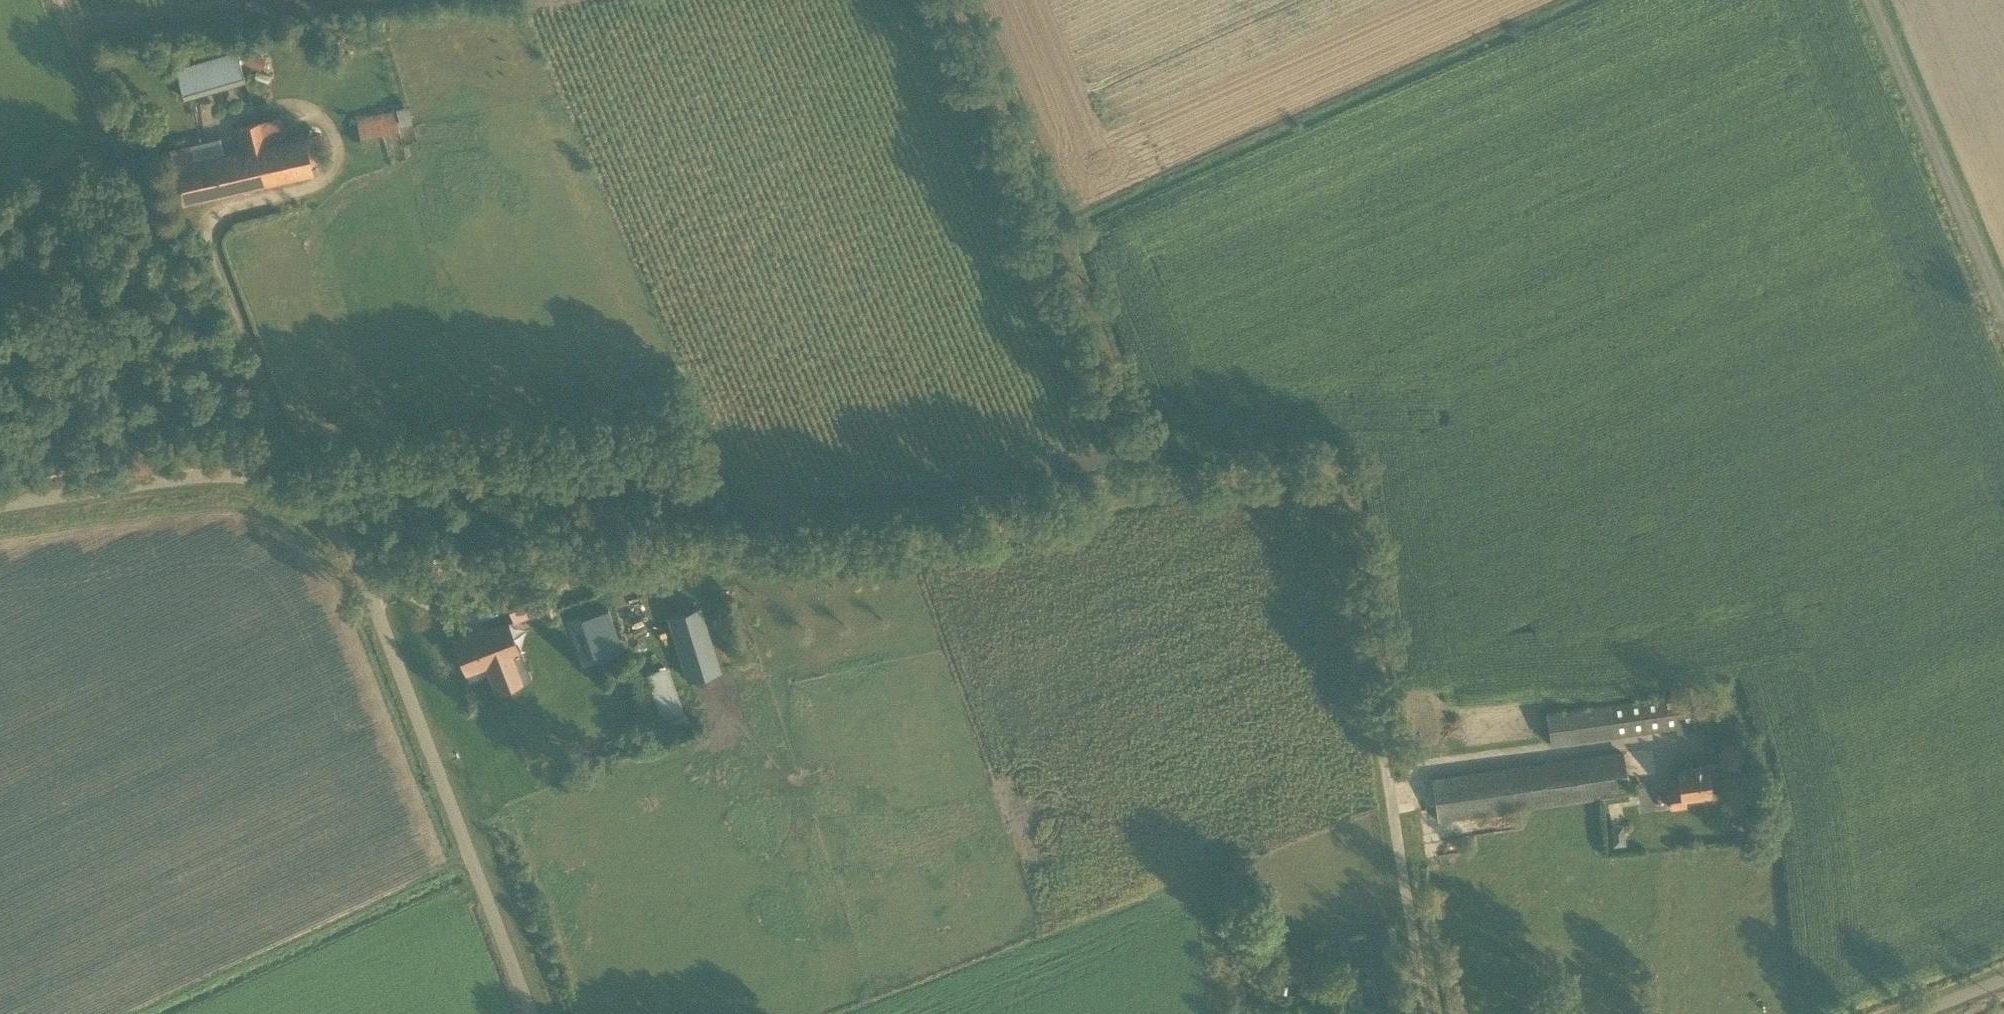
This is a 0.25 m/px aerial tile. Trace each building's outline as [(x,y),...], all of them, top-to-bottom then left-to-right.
[(238,50),(176,68),(185,99),(246,82),(238,50)] [(398,130),(398,126),(394,109),(356,117),(360,137),(398,130)] [(170,149),(171,152),(183,201),(312,171),(304,137),(268,145),(263,122),(238,127),(243,151),(194,163),(190,144),(170,149)] [(515,621),(551,607),(542,581),(505,595),(515,621)] [(701,605),(667,616),(687,681),(721,671),(701,605)] [(609,609),(582,617),(595,661),(622,652),(609,609)] [(631,622),(663,719),(687,711),(655,614),(631,622)] [(519,655),(507,622),(455,642),(467,672),(492,662),(497,675),(492,677),(497,692),(523,682),(514,656),(519,655)] [(1695,722),(1690,692),(1546,713),(1550,743),(1695,722)] [(1629,790),(1623,750),(1432,779),(1438,819),(1629,790)] [(1723,762),(1708,764),(1676,769),(1679,787),(1667,789),(1670,808),(1686,805),(1685,798),(1728,791),(1723,762)] [(1613,846),(1626,844),(1623,824),(1610,825),(1613,846)] [(1390,996),(1393,1013),(1407,1011),(1404,994),(1390,996)]
